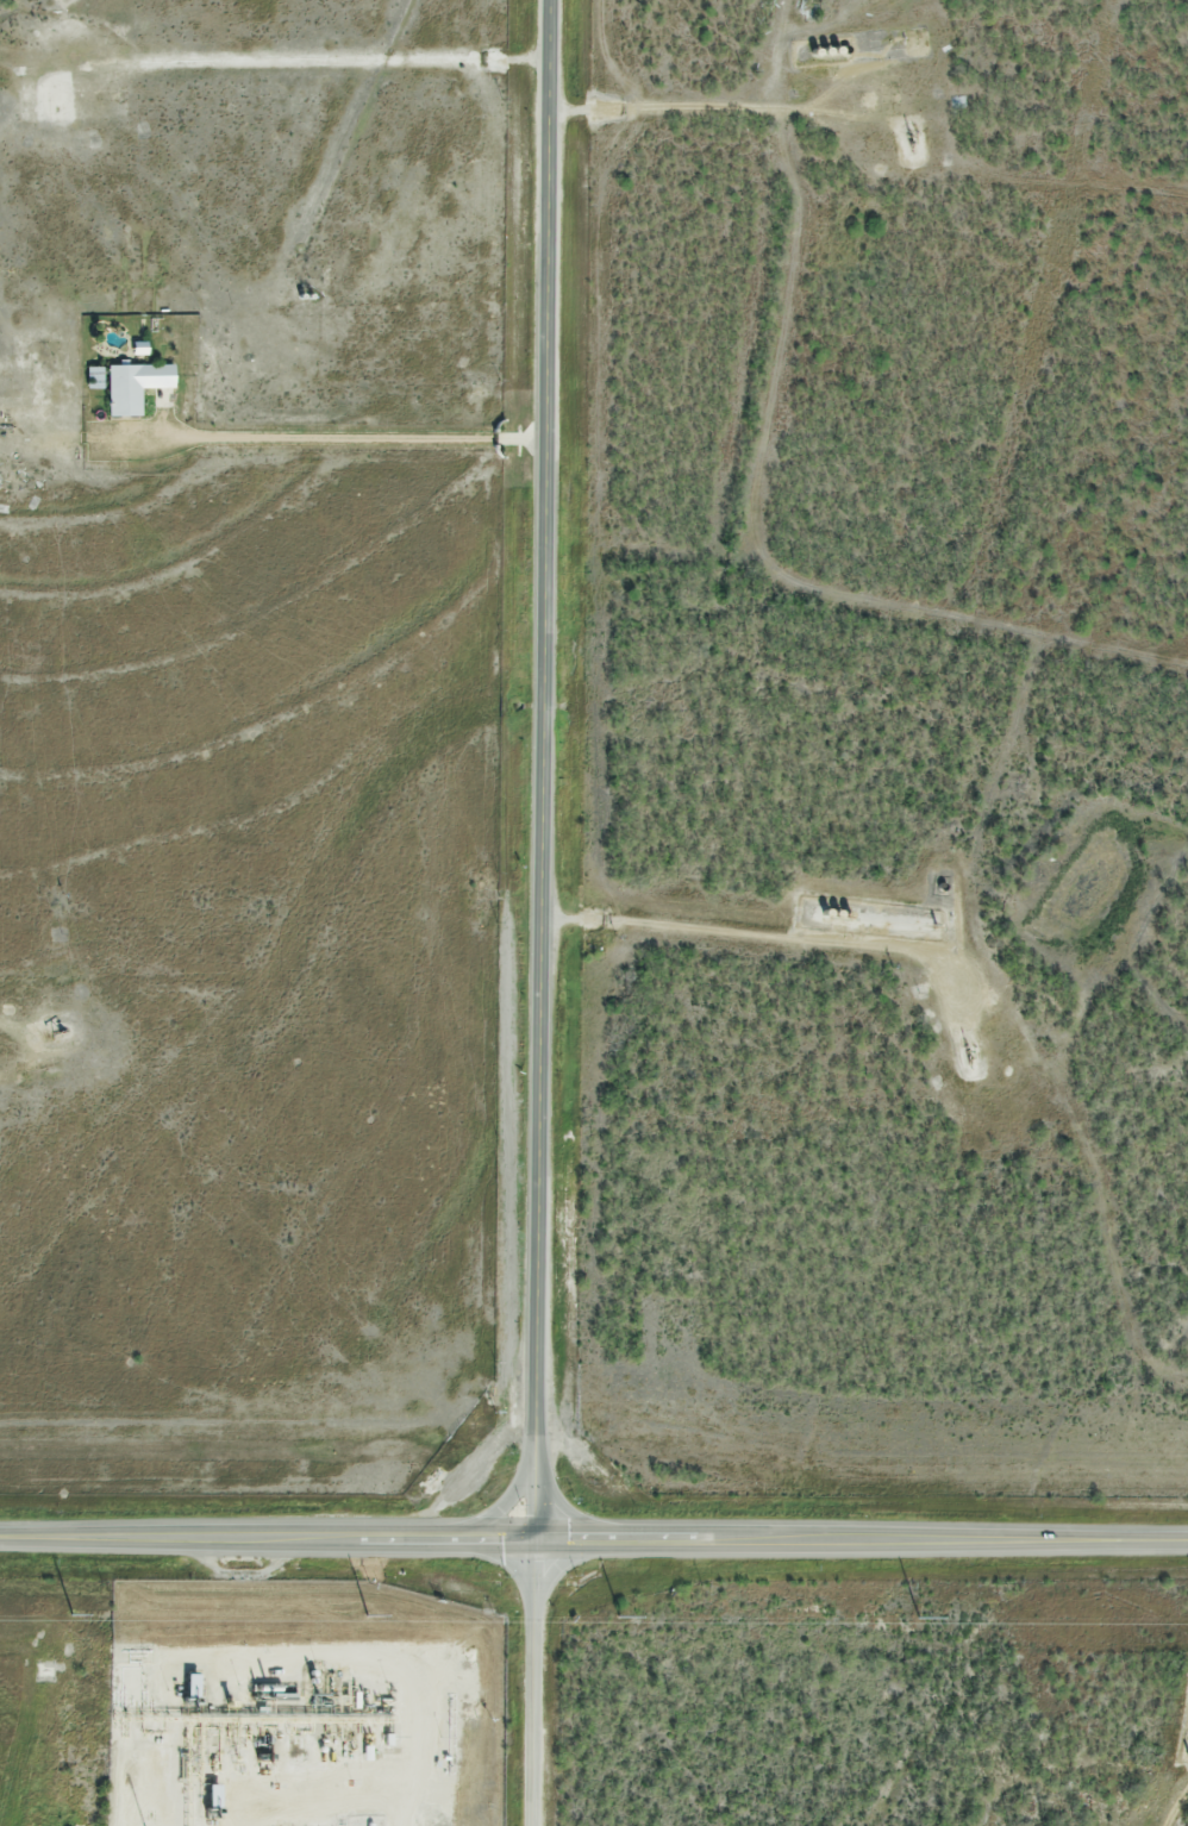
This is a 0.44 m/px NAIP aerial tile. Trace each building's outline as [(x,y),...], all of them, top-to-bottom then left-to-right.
[(108,365),(176,364),(176,388),(142,388),(142,417),(110,417),(108,365)]
